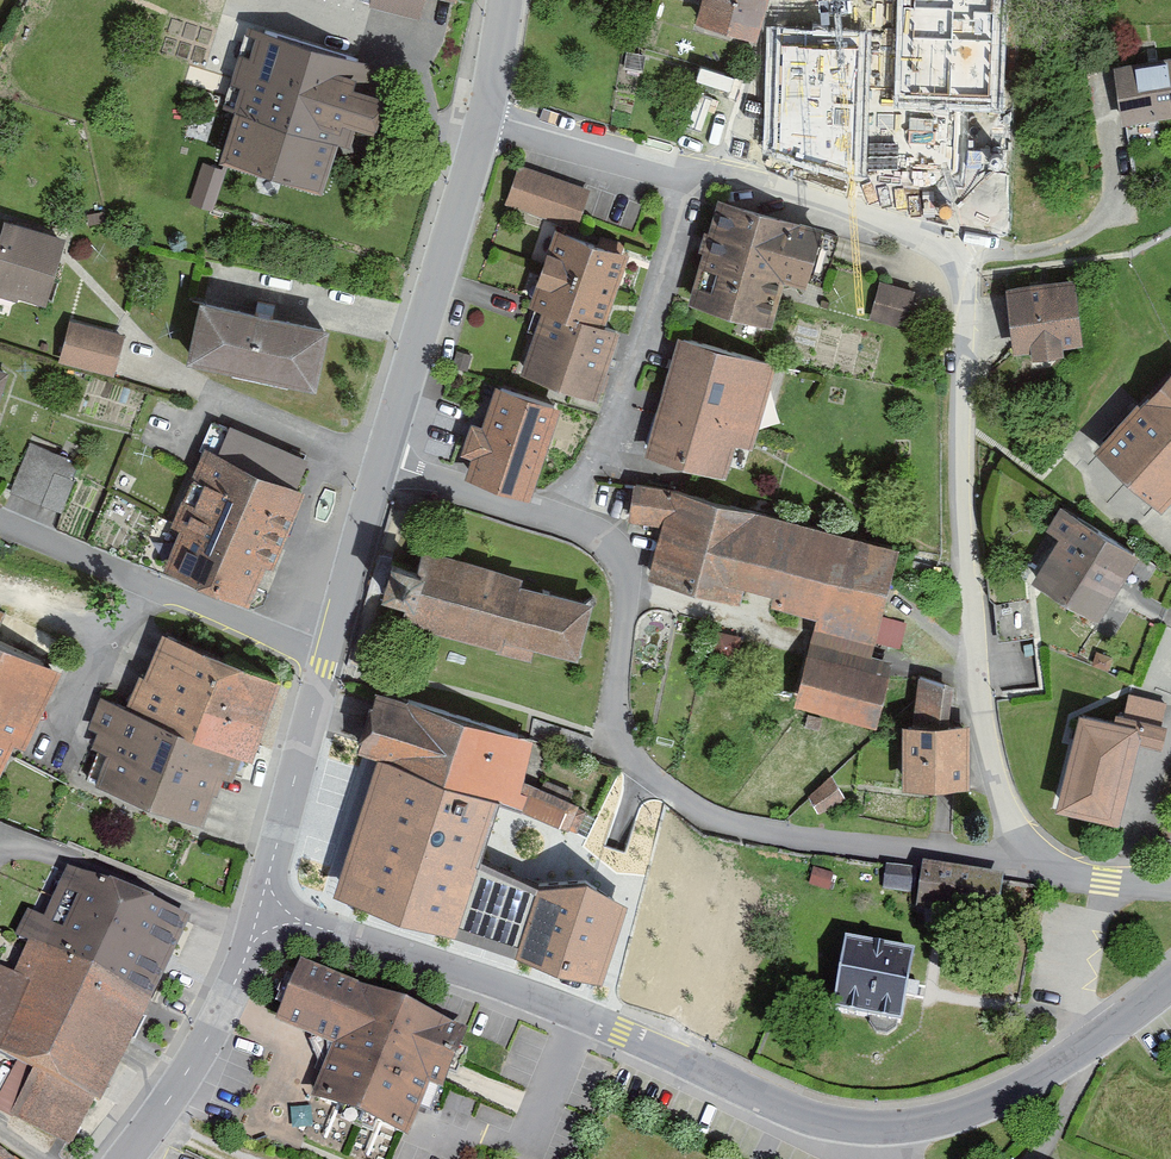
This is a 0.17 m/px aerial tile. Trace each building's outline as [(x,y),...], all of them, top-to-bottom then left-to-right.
[(364,16),(418,31),(427,1),(447,7),(449,0),(369,0),(364,16)] [(691,27),(758,39),(765,0),(696,0),(691,27)] [(784,1),(749,171),(880,199),(884,182),(919,189),(932,126),(885,117),(909,0),(777,0),(784,1)] [(356,69),(209,16),(184,86),(232,104),(210,166),(308,201),(334,130),(359,139),(373,100),(348,91),(356,69)] [(1110,74),(1120,129),(1170,119),(1170,62),(1110,74)] [(583,186),(516,166),(507,197),(574,216),(583,186)] [(209,215),(221,175),(198,168),(186,208),(209,215)] [(806,235),(714,208),(685,306),(778,333),(806,235)] [(4,226),(0,241),(0,295),(48,309),(67,244),(4,226)] [(622,258),(543,233),(520,303),(538,309),(599,328),(622,258)] [(870,316),(909,323),(916,286),(877,278),(870,316)] [(1064,285),(1001,294),(1010,360),(1073,351),(1064,285)] [(182,363),(303,390),(316,334),(195,307),(182,363)] [(599,328),(538,309),(518,372),(587,394),(607,330),(599,328)] [(118,341),(65,326),(54,364),(107,379),(118,341)] [(772,372),(675,346),(644,459),(740,485),(772,372)] [(1096,452),(1158,511),(1170,498),(1170,374),(1096,452)] [(544,411),(488,394),(462,477),(519,494),(544,411)] [(222,430),(210,460),(288,493),(300,463),(222,430)] [(11,489),(62,510),(83,459),(32,439),(11,489)] [(263,572),(295,496),(288,493),(210,460),(196,454),(164,530),(172,533),(154,575),(239,612),(257,570),(263,572)] [(892,551),(674,495),(651,583),(810,624),(788,709),(848,724),(892,551)] [(1133,559),(1067,518),(1026,582),(1092,624),(1133,559)] [(522,569),(422,545),(417,563),(392,557),(383,593),(405,598),(400,620),(498,643),(497,649),(532,657),(535,642),(578,652),(592,593),(521,575),(522,569)] [(268,687),(155,640),(122,716),(235,764),(268,687)] [(2,750),(15,756),(54,672),(0,647),(0,753),(2,750)] [(918,674),(912,705),(948,712),(954,681),(918,674)] [(518,746),(378,699),(358,755),(378,762),(499,802),(518,746)] [(225,786),(235,764),(122,716),(94,704),(82,732),(93,737),(86,753),(99,758),(87,786),(192,831),(213,781),(225,786)] [(1135,731),(1072,715),(1048,811),(1111,827),(1135,731)] [(964,735),(891,735),(891,792),(964,792),(964,735)] [(499,802),(378,762),(334,898),(454,938),(479,863),(499,802)] [(910,905),(993,920),(1002,875),(919,859),(910,905)] [(538,891),(479,863),(454,938),(513,960),(538,891)] [(0,983),(0,1046),(102,1092),(175,932),(48,876),(0,983)] [(587,887),(538,891),(513,960),(603,988),(627,909),(587,887)] [(838,959),(829,1025),(897,1035),(906,968),(838,959)] [(451,1028),(293,973),(271,1036),(328,1056),(309,1111),(411,1146),(451,1028)]
